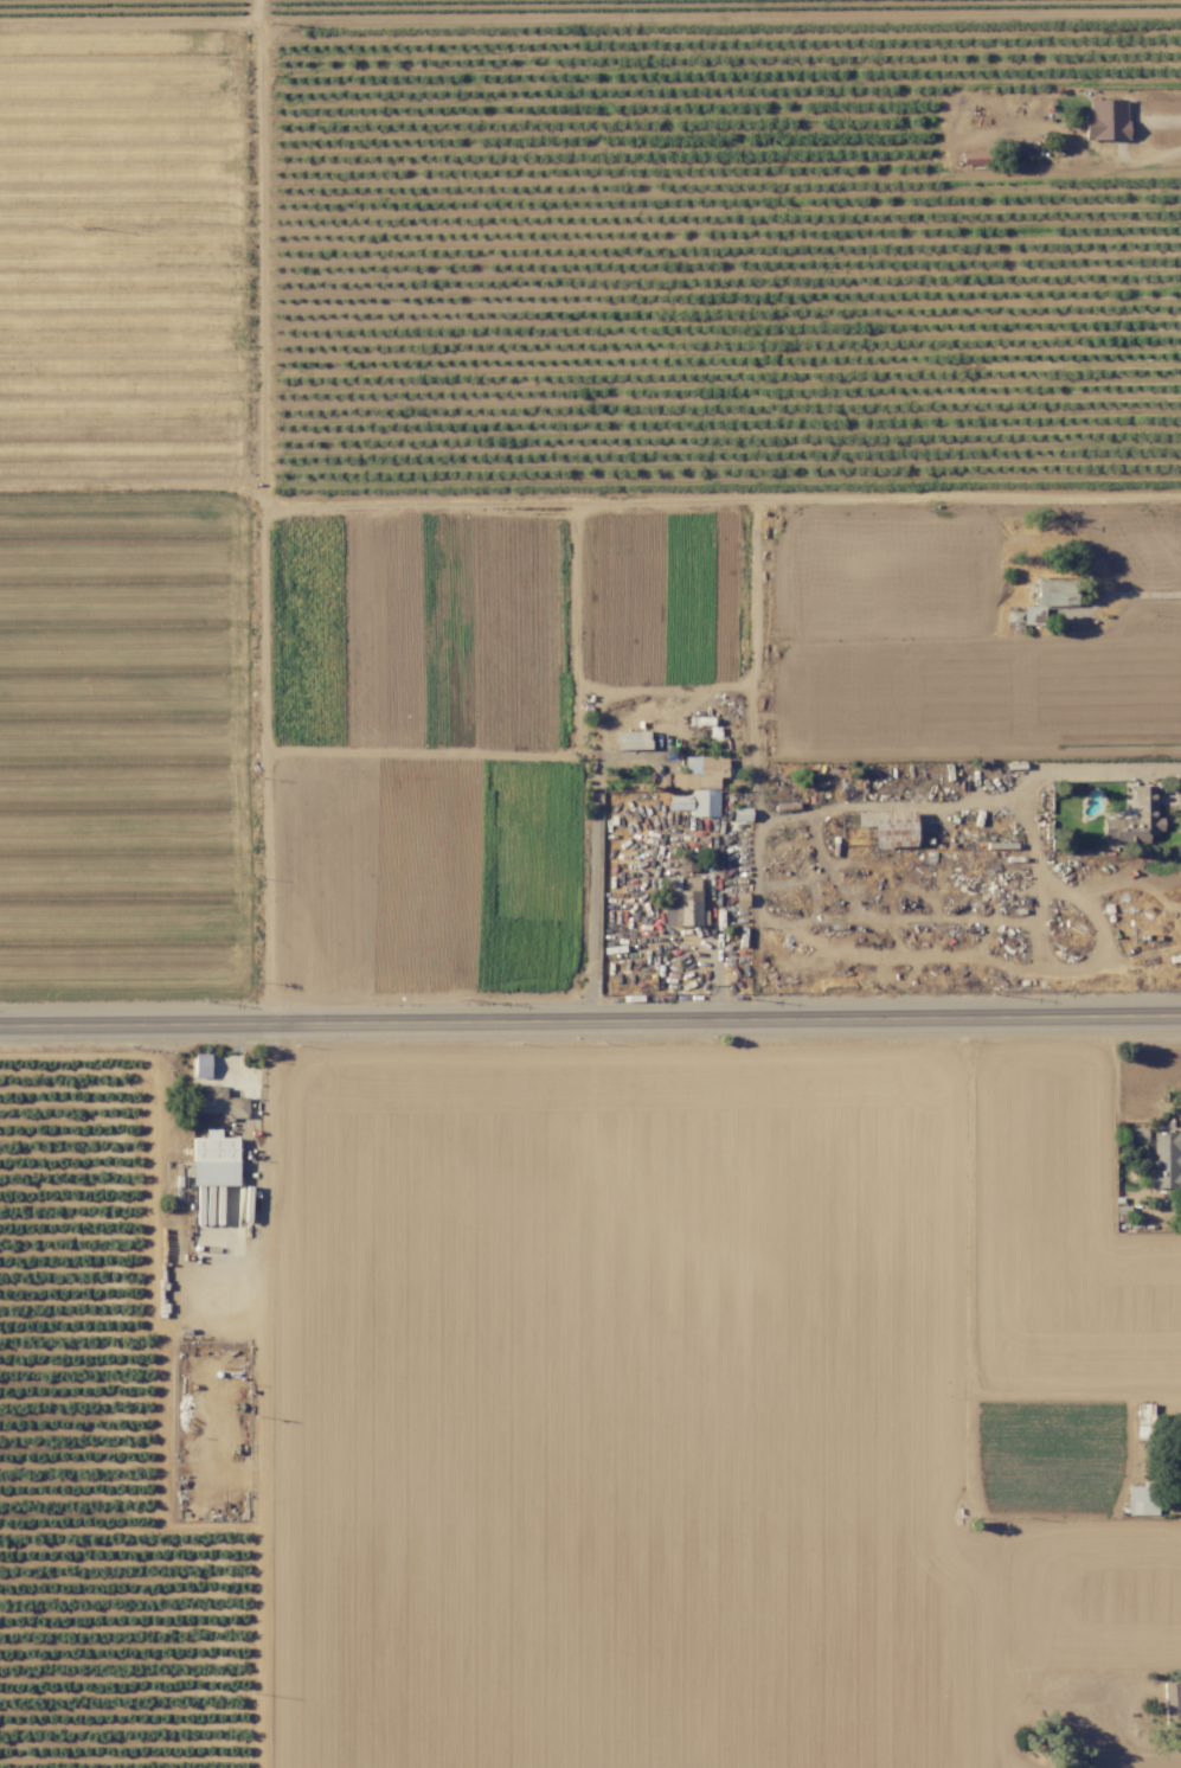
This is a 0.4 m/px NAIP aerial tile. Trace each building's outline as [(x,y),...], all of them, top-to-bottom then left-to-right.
[(1083,139),(1126,138),(1126,99),(1088,99),(1088,113),(1083,113),(1083,139)] [(1074,605),(1074,578),(1035,579),(1035,606),(1022,606),(1022,611),(1005,611),(1005,623),(1043,623),(1043,605),(1074,605)] [(648,730),(614,731),(615,748),(648,748),(648,730)] [(718,816),(718,775),(726,775),(726,757),(684,757),(684,773),(670,772),(670,788),(690,788),(690,795),(666,795),(666,809),(690,809),(690,816),(718,816)] [(1156,785),(1132,785),(1133,799),(1123,799),(1123,810),(1102,810),(1103,837),(1112,837),(1112,839),(1162,838),(1162,817),(1156,817),(1156,785)] [(750,820),(750,807),(732,807),(732,820),(750,820)] [(872,847),(914,846),(913,810),(856,812),(857,826),(872,825),(872,847)] [(700,910),(699,876),(663,877),(664,925),(706,924),(706,910),(700,910)] [(209,1077),(210,1053),(194,1053),(193,1077),(209,1077)] [(192,1115),(247,1115),(247,1096),(225,1096),(225,1085),(192,1085),(192,1115)] [(1130,1143),(1146,1143),(1146,1127),(1130,1128),(1130,1143)] [(192,1185),(237,1184),(237,1137),(220,1137),(220,1128),(205,1128),(205,1137),(191,1137),(192,1185)] [(1179,1188),(1180,1131),(1152,1131),(1151,1187),(1179,1188)] [(1156,1483),(1127,1484),(1127,1514),(1157,1514),(1156,1483)] [(1163,1724),(1180,1724),(1180,1681),(1161,1682),(1163,1724)]
